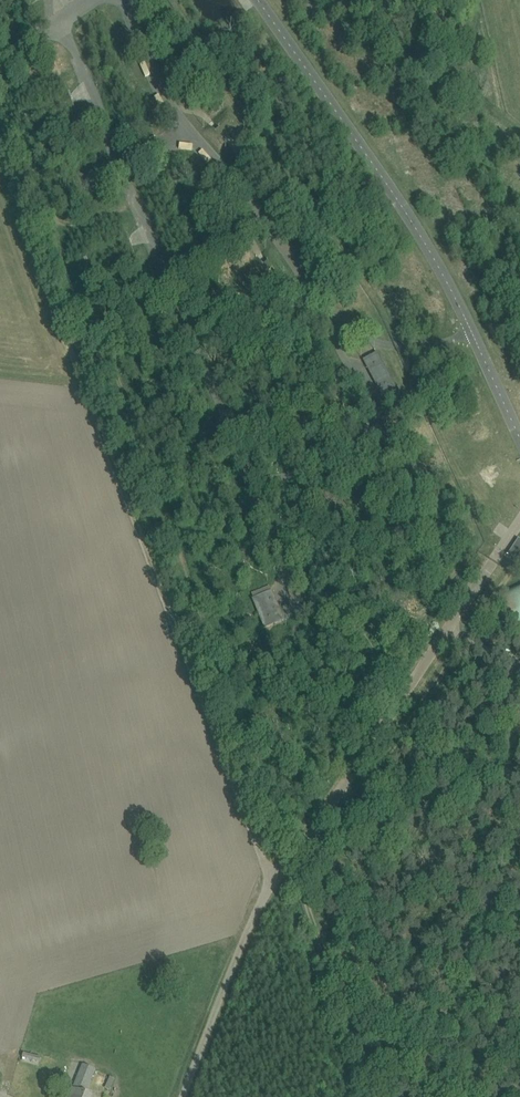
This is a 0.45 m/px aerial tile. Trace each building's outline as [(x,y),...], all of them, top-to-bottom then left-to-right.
[(269,273),(273,279),(274,279),(278,276),(278,275),(272,267),(268,261),(262,252),(262,253),(260,254),(257,256),(261,262),(263,265),(259,267),(254,271),(258,276),(259,276),(267,271),(269,273)] [(364,360),(383,397),(397,390),(377,353),(364,360)] [(519,554),(519,540),(518,539),(517,541),(517,542),(511,551),(516,554),(513,558),(513,559),(515,556),(518,558),(519,554)] [(514,624),(519,621),(519,584),(500,594),(514,624)] [(253,599),(265,628),(284,620),(272,592),(253,599)] [(24,1053),(23,1058),(40,1062),(41,1057),(24,1053)] [(68,1096),(92,1096),(86,1093),(95,1070),(85,1065),(81,1064),(68,1096)] [(52,1079),(63,1083),(66,1074),(55,1070),(52,1079)]
